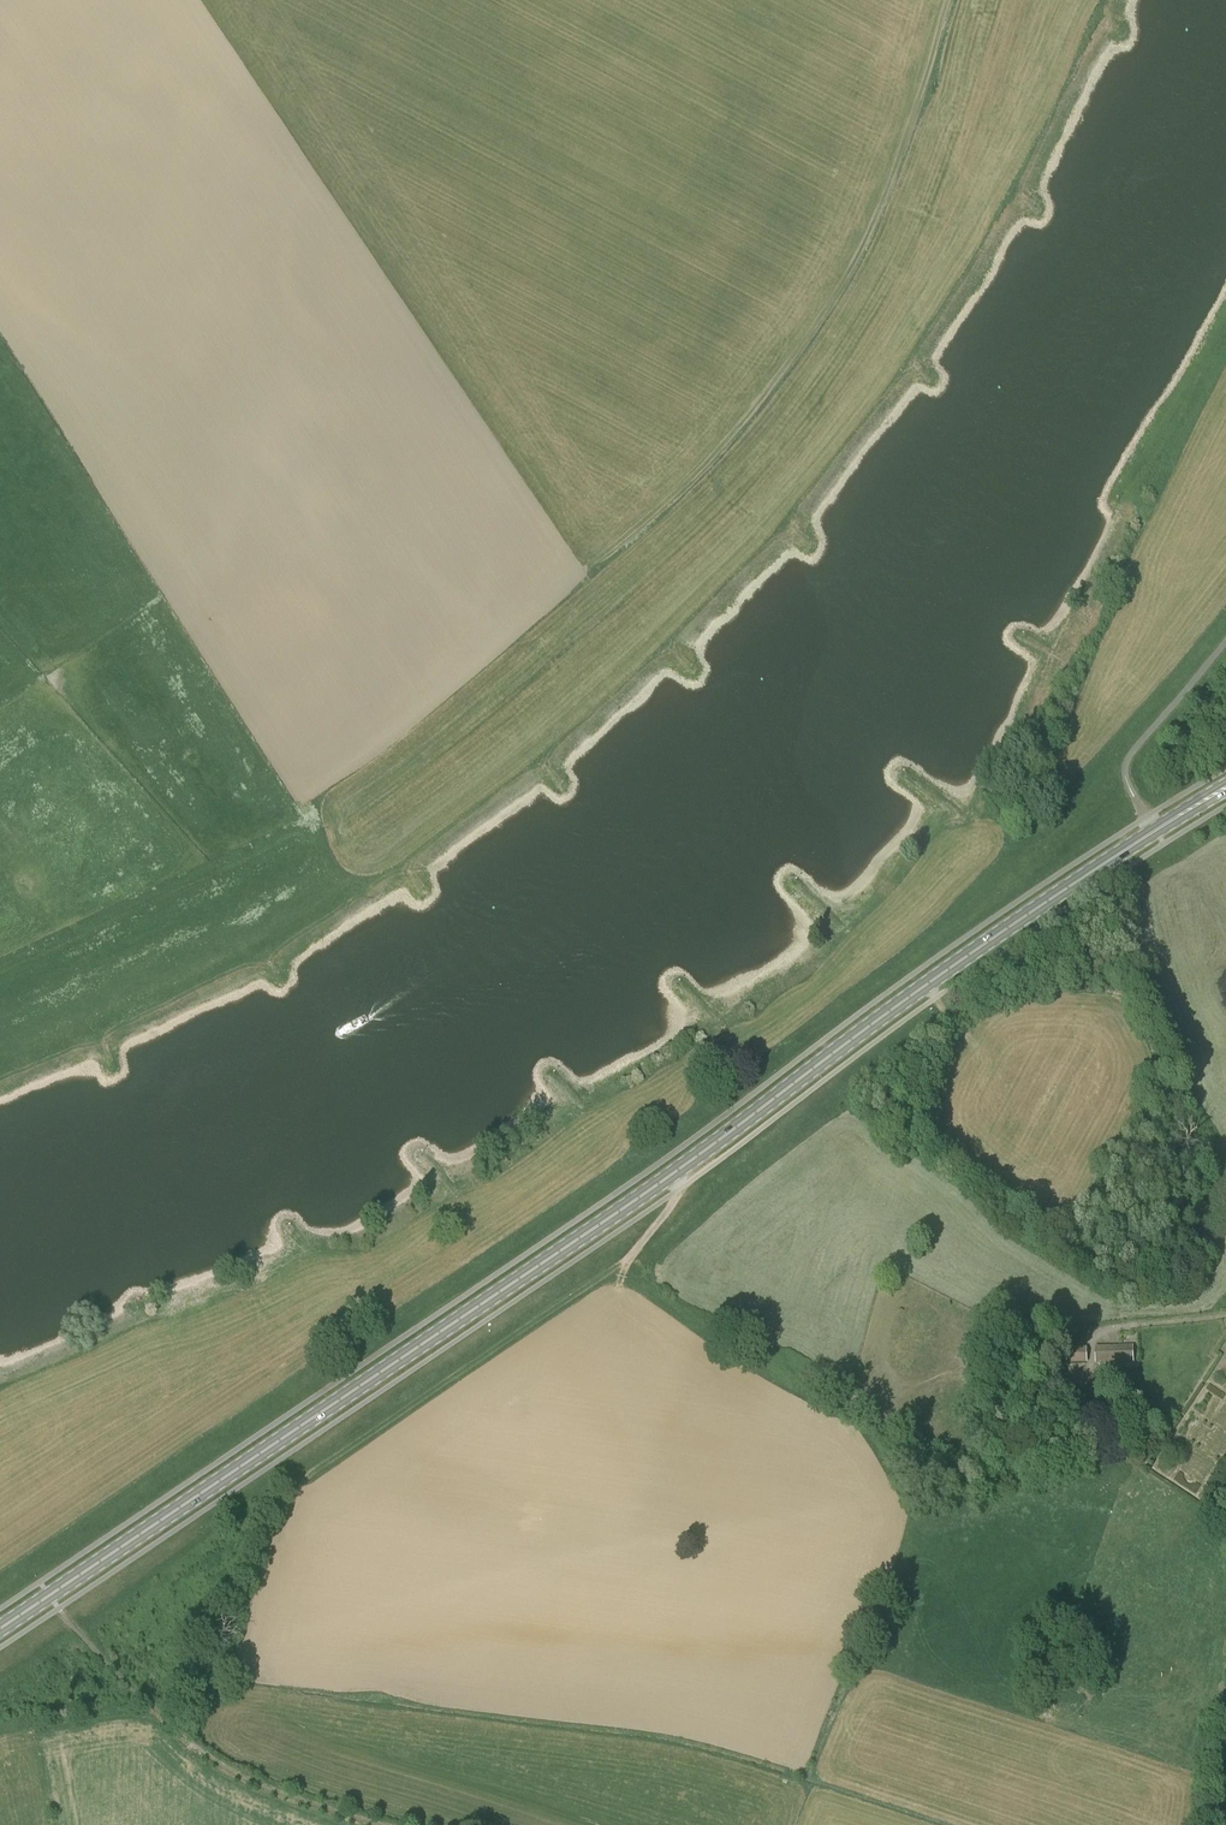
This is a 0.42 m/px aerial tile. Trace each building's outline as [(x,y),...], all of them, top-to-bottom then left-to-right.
[(1095,1347),(1095,1364),(1133,1363),(1133,1346),(1095,1347)] [(1087,1347),(1085,1347),(1084,1347),(1067,1348),(1067,1364),(1087,1363),(1087,1347)]
